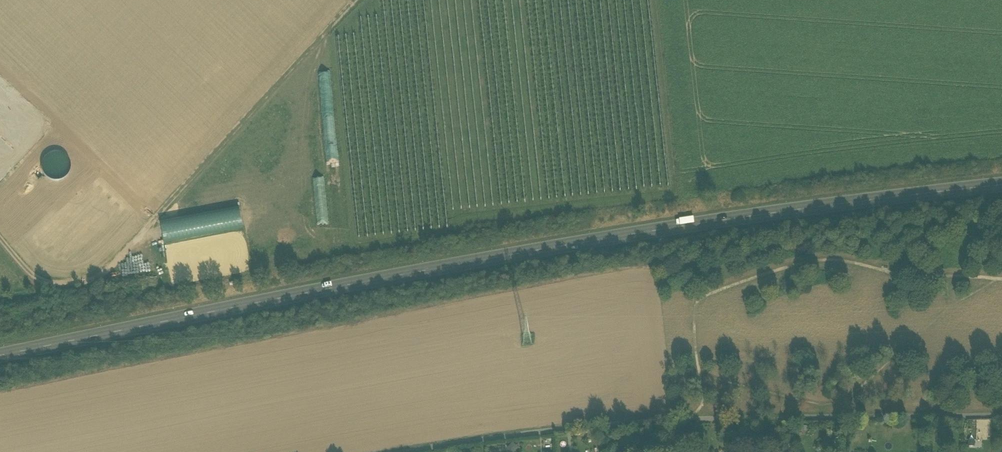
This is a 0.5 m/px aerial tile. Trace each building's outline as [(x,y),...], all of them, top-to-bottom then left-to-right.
[(237,209),(158,222),(161,241),(240,229),(237,209)]
